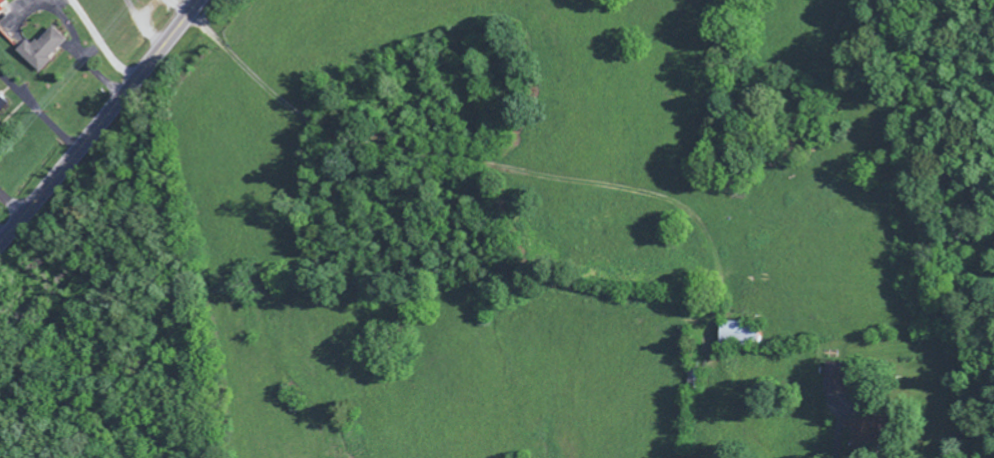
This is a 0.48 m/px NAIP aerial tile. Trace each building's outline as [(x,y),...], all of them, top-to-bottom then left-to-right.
[(8,7),(2,0),(0,0),(0,14),(8,7)] [(39,75),(68,44),(53,29),(34,49),(28,43),(17,54),(39,75)] [(10,107),(0,96),(0,116),(10,107)] [(762,346),(761,324),(722,325),(723,347),(762,346)] [(847,396),(848,383),(841,382),(841,366),(824,365),(824,396),(847,396)] [(853,423),(855,443),(866,442),(867,451),(884,449),(881,420),(853,423)]
